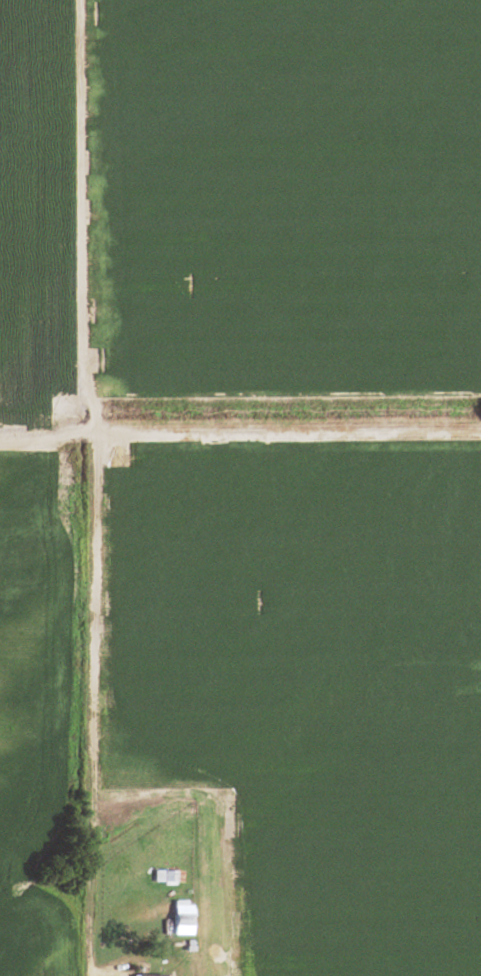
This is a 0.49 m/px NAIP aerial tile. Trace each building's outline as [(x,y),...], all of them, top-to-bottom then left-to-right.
[(181,885),(181,871),(151,871),(151,885),(181,885)] [(187,913),(168,913),(168,934),(187,934),(187,913)]
